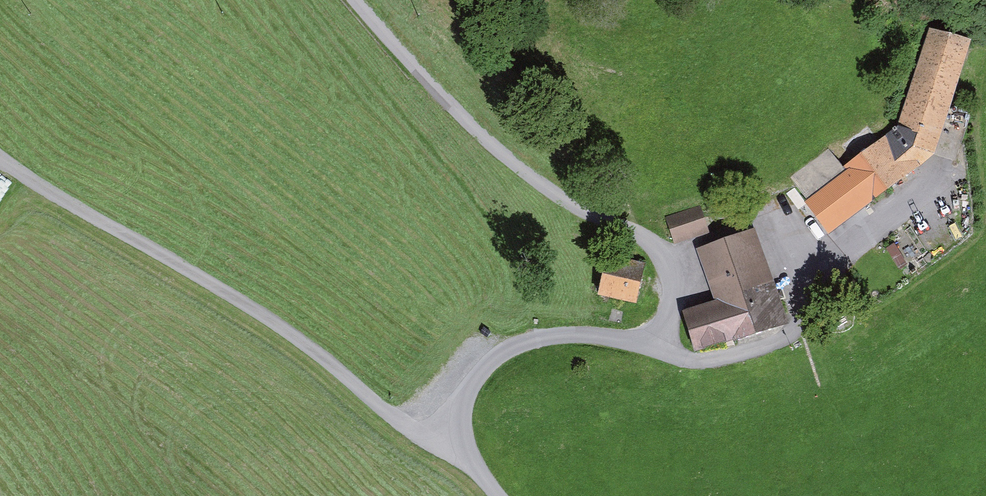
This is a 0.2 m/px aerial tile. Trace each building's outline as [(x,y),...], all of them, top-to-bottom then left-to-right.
[(894,133),(801,199),(828,238),(922,171),(920,168),(935,157),(972,44),(930,31),(896,135),(894,133)] [(665,215),(674,244),(710,233),(701,204),(665,215)] [(751,234),(693,251),(722,352),(781,335),(751,234)] [(636,307),(646,265),(607,257),(597,298),(636,307)]
